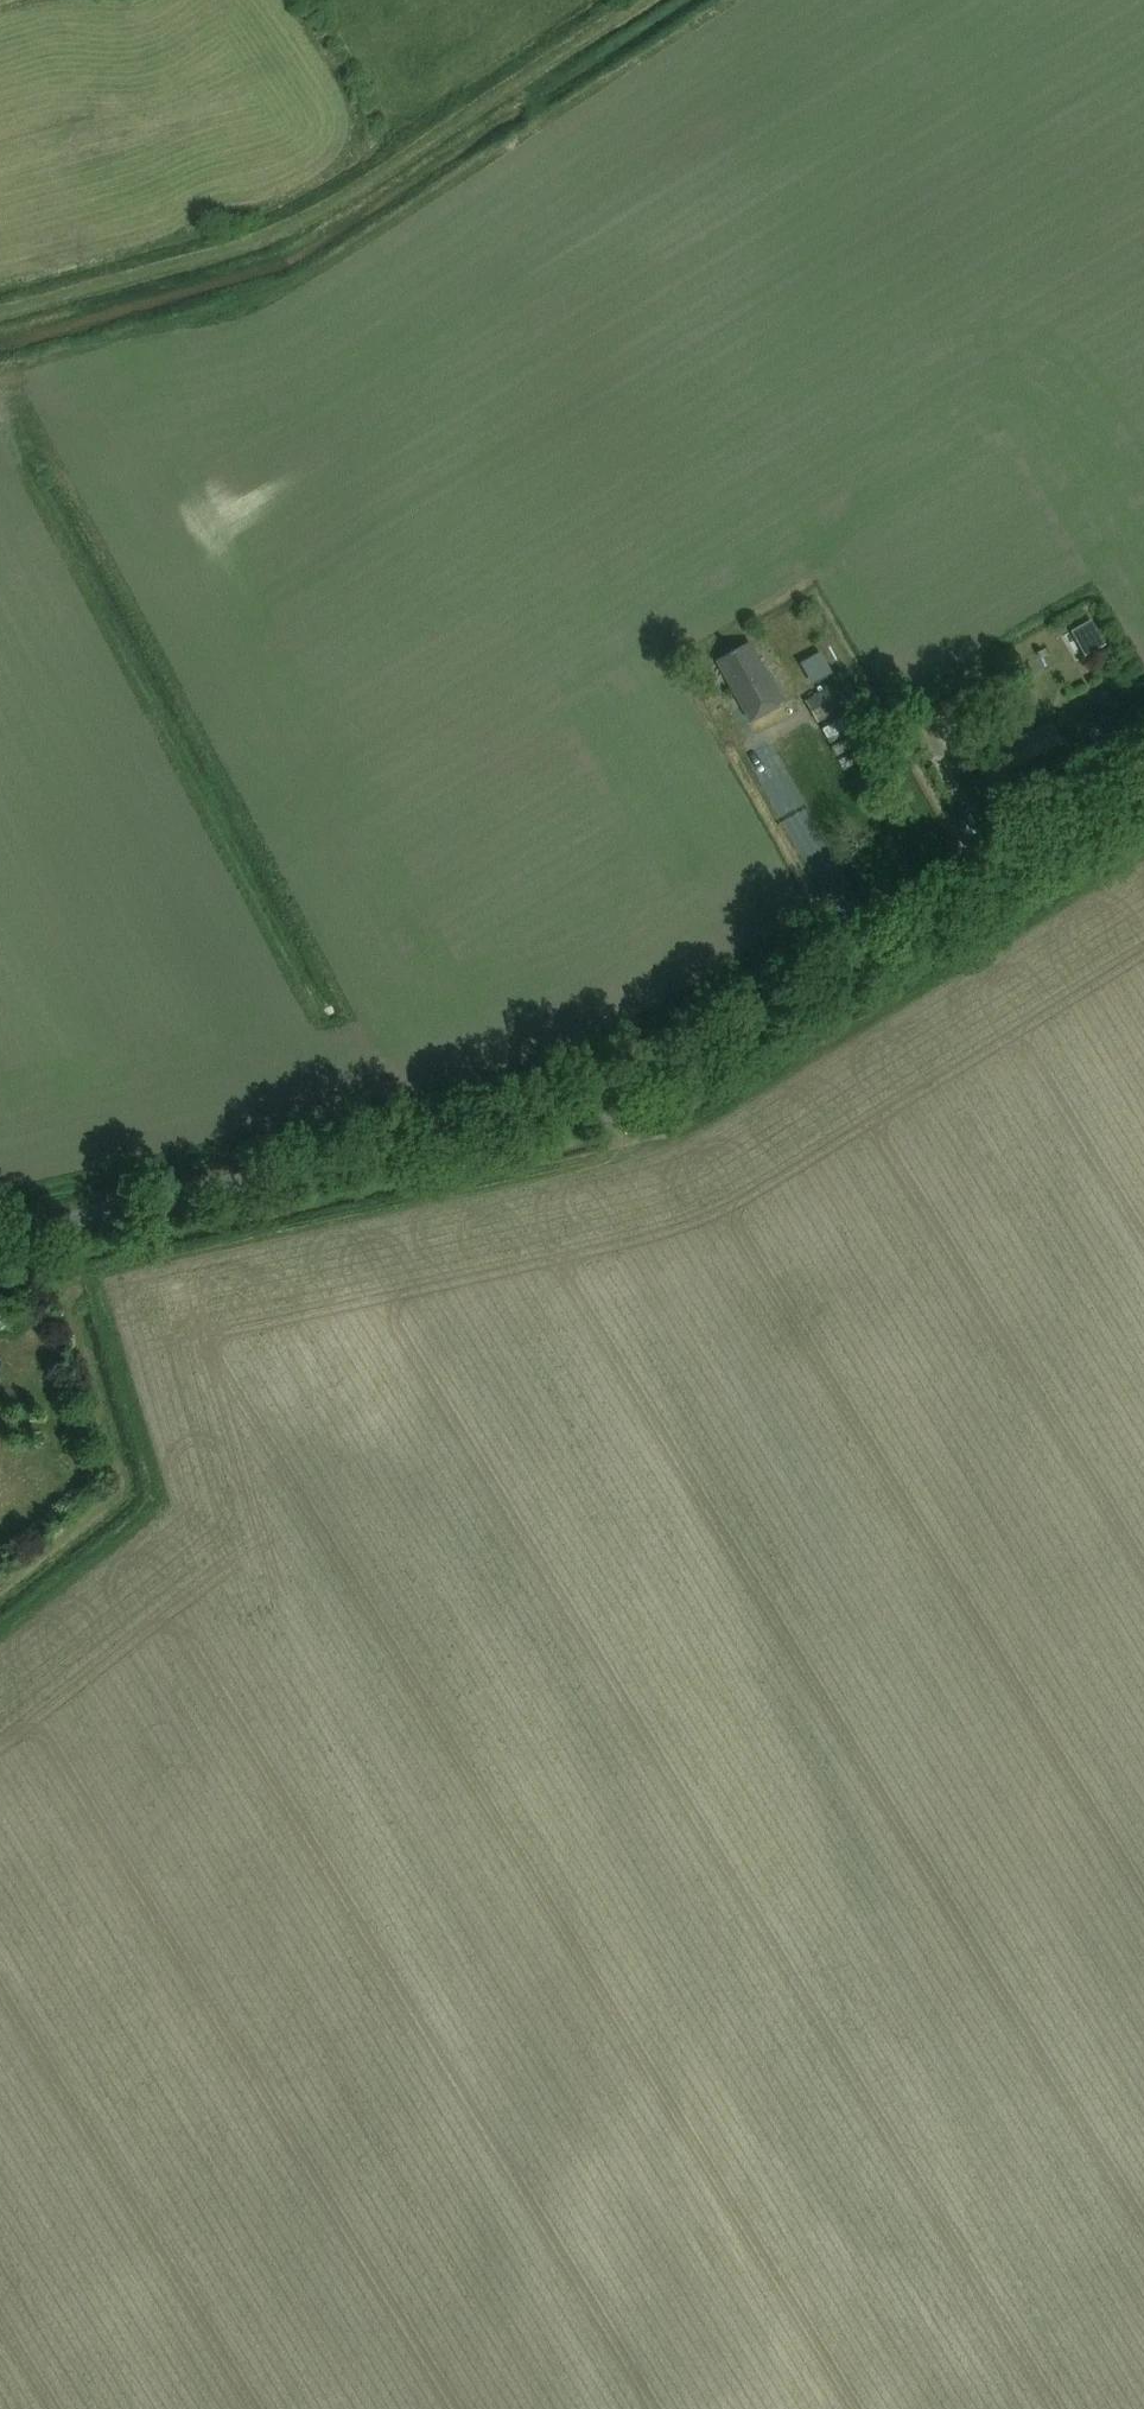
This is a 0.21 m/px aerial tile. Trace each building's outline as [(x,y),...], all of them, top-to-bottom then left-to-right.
[(716,665),(748,722),(782,703),(751,646),(716,665)] [(817,726),(847,709),(844,703),(855,697),(847,683),(841,687),(835,676),(824,683),(828,690),(804,703),(817,726)] [(1111,715),(1094,724),(1103,740),(1120,731),(1111,715)]
